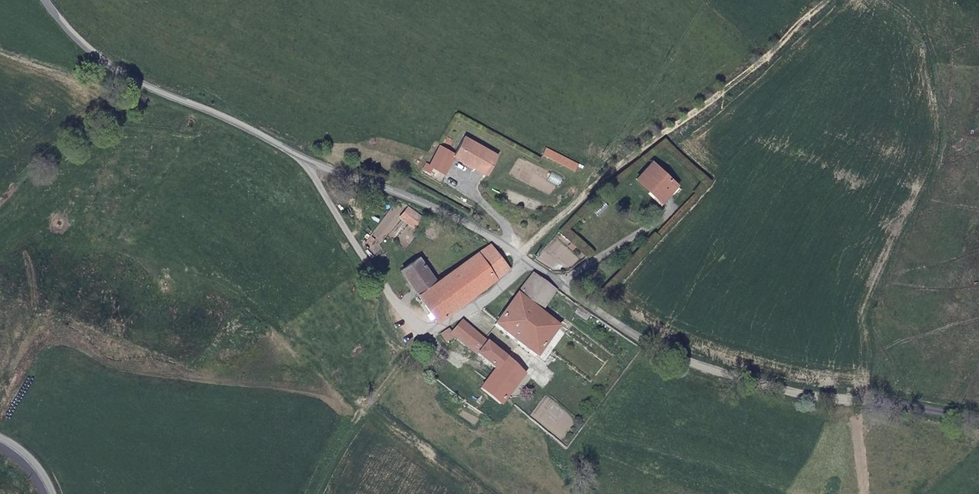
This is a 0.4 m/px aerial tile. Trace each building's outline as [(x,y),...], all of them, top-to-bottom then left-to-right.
[(455,157),(454,159),(469,166),(484,173),(492,156),(464,140),(455,157)] [(574,171),(577,164),(545,147),(541,153),(574,171)] [(444,176),(454,159),(455,157),(441,150),(431,168),(444,176)] [(484,173),(469,166),(467,170),(482,177),(484,173)] [(677,190),(653,166),(636,182),(660,206),(677,190)] [(408,206),(398,217),(414,229),(424,217),(408,206)] [(414,294),(431,322),(477,290),(504,269),(487,244),(432,282),(414,294)] [(396,268),(414,294),(432,282),(416,257),(396,268)] [(538,312),(555,291),(529,272),(489,323),(508,338),(524,319),(529,322),(538,312)] [(503,357),(521,371),(542,386),(559,362),(539,348),(557,327),(538,312),(529,322),(524,319),(508,338),(515,343),(503,357)] [(500,397),(521,371),(503,357),(496,352),(457,320),(445,333),(490,369),(477,386),(496,402),(500,397)]
